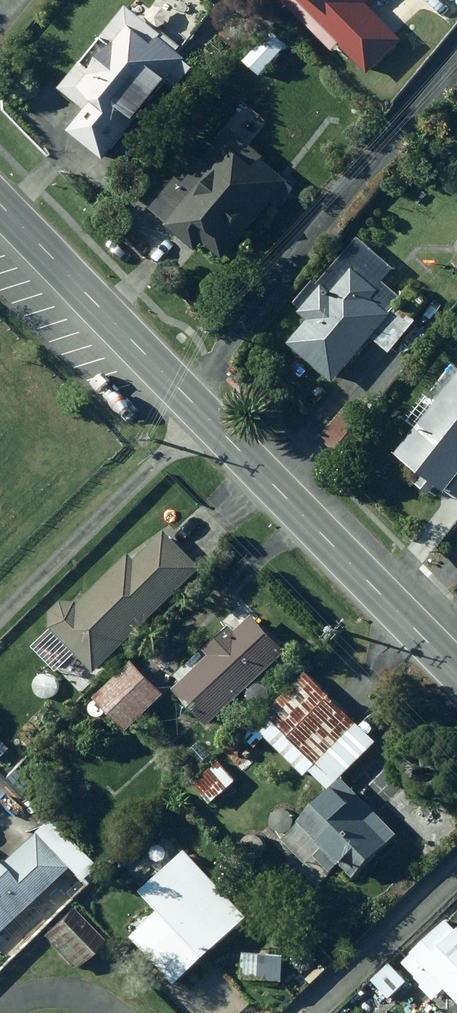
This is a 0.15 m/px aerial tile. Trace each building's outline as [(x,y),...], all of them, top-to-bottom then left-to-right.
[(326,54),(333,47),(362,77),(397,43),(361,6),(367,0),(274,0),(326,54)] [(53,90),(80,113),(63,134),(98,163),(131,123),(129,122),(163,81),(172,89),(187,70),(178,63),(180,61),(155,41),(157,38),(122,8),(53,90)] [(267,35),(240,65),(254,78),(281,48),(267,35)] [(145,211),(162,226),(160,227),(190,253),(197,244),(218,263),(267,205),(275,212),(291,194),(282,186),(285,183),(223,131),(177,184),(172,180),(145,211)] [(301,322),(281,346),(329,387),(368,340),(385,355),(411,324),(390,306),(396,299),(379,284),(390,271),(353,239),(313,285),(309,281),(288,306),(296,312),(293,315),(301,322)] [(449,263),(456,270),(456,253),(449,263)] [(415,482),(411,488),(424,499),(430,491),(438,498),(456,474),(456,371),(387,460),(415,482)] [(58,627),(60,629),(49,640),(74,665),(86,654),(103,672),(209,567),(173,530),(145,557),(138,551),(86,602),(84,600),(70,600),(58,611),(58,627)] [(219,653),(184,687),(219,724),(298,649),(264,613),(246,630),(239,623),(214,647),(219,653)] [(141,659),(103,697),(136,729),(174,691),(141,659)] [(320,768),(340,788),(290,838),(316,863),(309,870),(324,885),(347,862),(363,877),(406,833),(349,776),(385,740),(313,669),(250,733),(263,746),(274,735),(313,774),(320,768)] [(8,748),(0,740),(0,757),(8,748)] [(203,740),(193,749),(206,764),(216,756),(203,740)] [(224,758),(199,782),(219,803),(244,779),(224,758)] [(0,932),(68,868),(81,882),(98,866),(52,817),(0,865),(0,864),(0,932)] [(254,916),(192,848),(146,890),(181,928),(154,953),(181,983),(254,916)] [(105,941),(74,908),(45,935),(76,968),(105,941)] [(432,983),(431,985),(444,999),(456,987),(456,914),(454,917),(456,919),(410,962),(424,978),(426,976),(432,983)] [(252,951),(250,977),(289,980),(291,954),(252,951)] [(398,962),(380,978),(397,997),(415,981),(398,962)] [(193,984),(183,993),(191,1000),(200,992),(193,984)]
